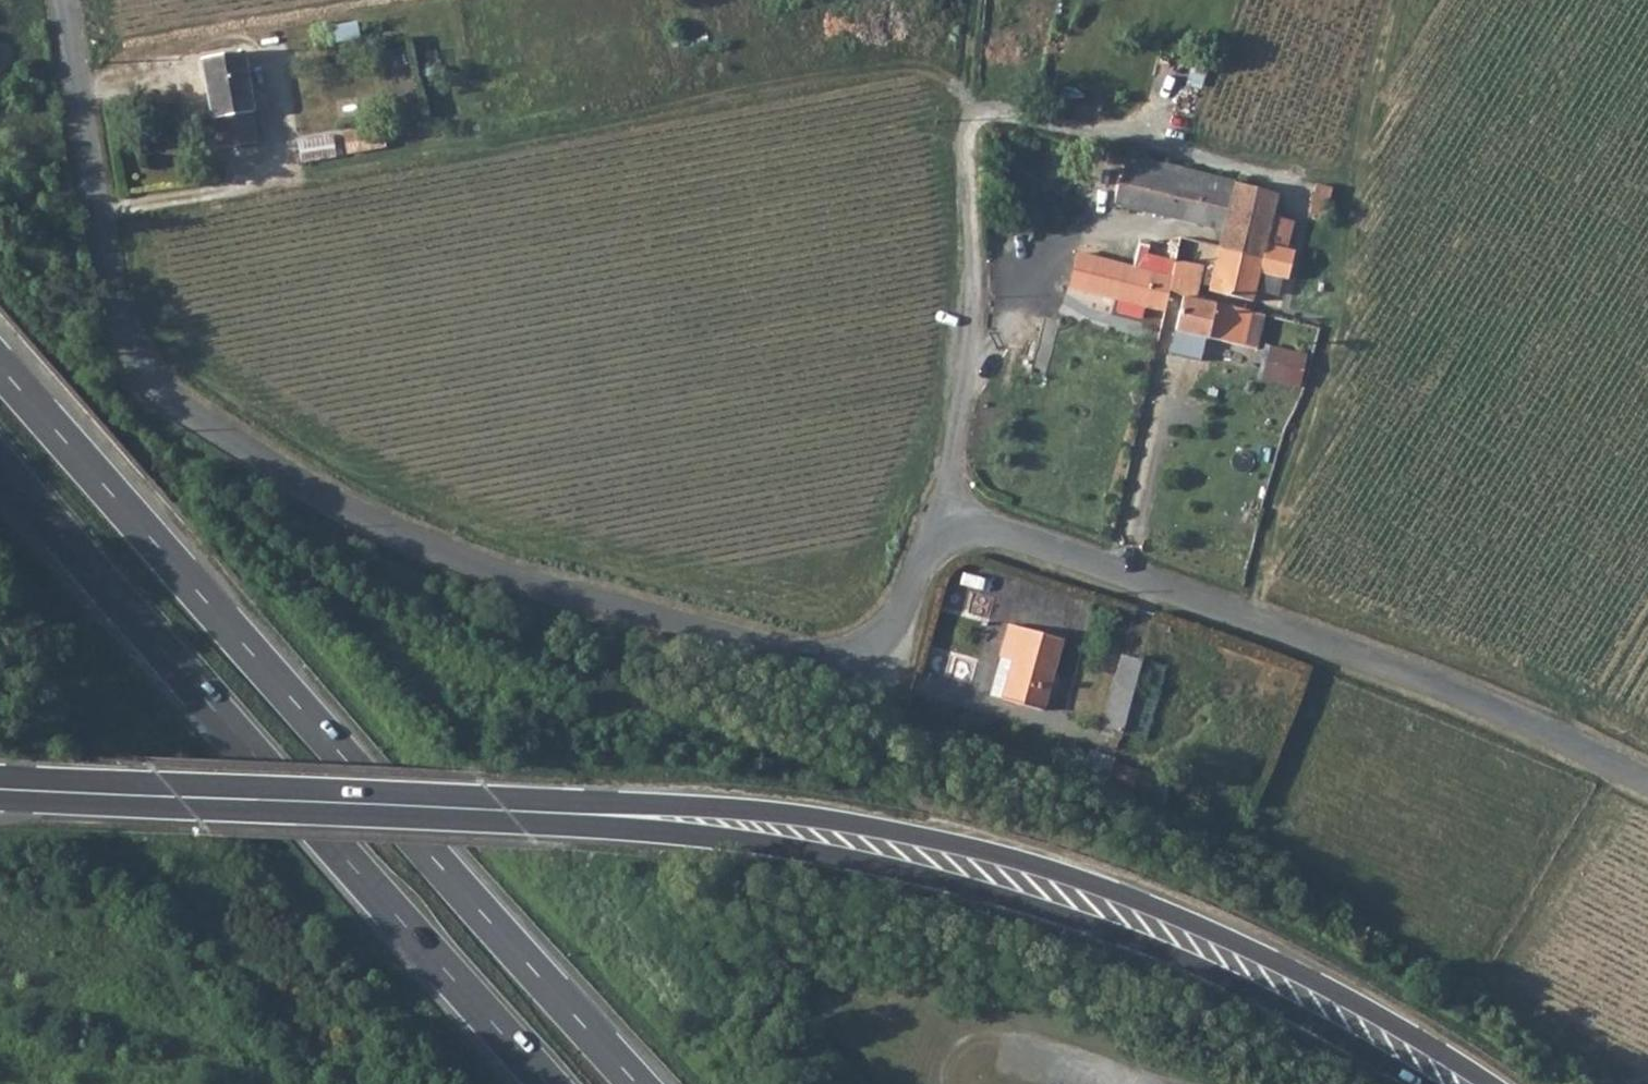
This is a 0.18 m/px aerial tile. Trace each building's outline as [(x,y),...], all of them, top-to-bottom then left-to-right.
[(220,150),(258,143),(252,110),(254,109),(244,53),(202,60),(207,88),(210,87),(215,116),(214,117),(220,150)] [(383,128),(344,134),(347,153),(386,147),(383,128)] [(333,137),(299,142),(302,161),(336,155),(333,137)] [(1235,182),(1127,154),(1120,179),(1119,178),(1114,204),(1223,230),(1219,247),(1263,258),(1266,244),(1274,210),(1278,193),(1235,182)] [(1263,258),(1219,247),(1209,291),(1252,300),(1259,273),(1288,280),(1295,251),(1266,244),(1263,258)] [(1160,258),(1138,253),(1134,268),(1077,253),(1069,288),(1164,311),(1168,293),(1171,282),(1172,277),(1156,273),(1160,258)] [(1178,267),(1175,283),(1199,288),(1202,272),(1178,267)] [(1196,299),(1199,288),(1175,283),(1173,290),(1184,292),(1183,296),(1196,299)] [(1196,299),(1183,296),(1175,331),(1243,346),(1251,311),(1196,299)] [(1258,313),(1251,311),(1243,346),(1250,348),(1258,313)] [(1300,387),(1307,355),(1270,346),(1262,379),(1300,387)] [(1063,639),(1010,624),(1000,656),(1013,659),(1002,699),(1043,710),(1063,639)] [(1143,660),(1121,654),(1101,727),(1123,732),(1143,660)] [(1013,659),(1000,656),(990,695),(1002,699),(1013,659)] [(1166,666),(1143,660),(1123,732),(1126,733),(1147,738),(1166,666)] [(1147,738),(1126,733),(1120,754),(1141,759),(1147,738)] [(1135,791),(1138,782),(1142,770),(1115,761),(1116,758),(1102,753),(1100,758),(1088,753),(1082,771),(1135,791)]
